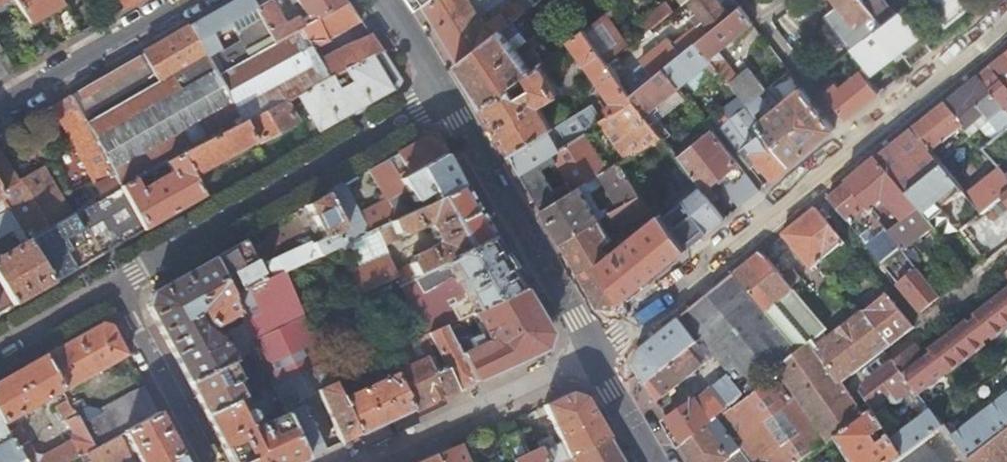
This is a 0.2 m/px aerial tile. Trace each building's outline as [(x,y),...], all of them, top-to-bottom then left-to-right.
[(0,9),(3,11),(16,3),(14,0),(0,0),(0,9)] [(58,0),(14,0),(16,3),(30,26),(44,17),(62,6),(61,4),(58,0)] [(125,9),(141,0),(120,0),(125,9)] [(250,0),(236,0),(231,3),(190,27),(218,77),(275,45),(265,26),(252,33),(220,50),(217,45),(211,36),(222,30),(256,10),(250,0)] [(343,0),(293,0),(295,3),(291,5),(294,10),(297,8),(303,18),(298,21),(296,18),(283,25),(273,7),(281,3),(279,0),(250,0),(256,10),(261,20),(265,26),(275,45),(346,5),(343,0)] [(530,10),(522,0),(521,0),(490,25),(484,16),(505,0),(482,0),(481,3),(477,6),(473,0),(435,0),(426,7),(437,27),(459,65),(514,22),(530,10)] [(720,0),(689,0),(698,13),(693,17),(698,24),(674,44),(670,38),(642,61),(645,64),(629,77),(639,90),(665,68),(697,42),(739,8),(733,0),(726,0),(722,3),(720,0)] [(864,0),(834,0),(856,28),(863,23),(874,14),(873,12),(870,8),(864,0)] [(870,8),(880,0),(864,0),(870,8)] [(873,12),(874,14),(883,24),(902,9),(914,0),(896,0),(895,1),(895,0),(888,0),(873,12)] [(948,25),(978,0),(928,0),(948,25)] [(652,29),(675,11),(668,2),(645,20),(652,29)] [(348,4),(346,5),(275,45),(218,77),(244,124),(283,104),(317,86),(379,53),(381,52),(374,41),(370,36),(334,52),(317,61),(293,74),(288,64),(312,51),(329,42),(364,27),(348,4)] [(621,12),(616,6),(586,30),(610,63),(631,46),(611,19),(621,12)] [(747,106),(748,107),(766,91),(750,69),(739,78),(719,52),(754,24),(741,7),(739,8),(697,42),(721,72),(747,106)] [(902,9),(883,24),(872,33),(853,48),(873,73),(874,74),(895,57),(888,48),(915,26),(902,9)] [(883,24),(874,14),(863,23),(872,33),(883,24)] [(252,33),(265,26),(261,20),(249,27),(252,33)] [(521,32),(514,22),(459,65),(463,71),(485,108),(542,64),(544,62),(537,52),(527,59),(512,40),(521,32)] [(244,124),(218,77),(190,27),(157,46),(70,95),(121,188),(136,180),(167,164),(181,156),(244,124)] [(211,36),(217,45),(227,39),(222,30),(211,36)] [(610,63),(586,30),(571,42),(601,86),(595,90),(607,108),(606,109),(607,111),(601,115),(604,120),(636,100),(632,95),(623,82),(610,63)] [(697,42),(665,68),(679,87),(706,65),(714,76),(721,72),(697,42)] [(15,72),(0,48),(0,80),(7,76),(15,72)] [(815,78),(848,120),(880,93),(868,77),(873,73),(853,48),(839,59),(853,77),(840,87),(834,80),(829,84),(821,73),(815,78)] [(317,61),(312,51),(288,64),(293,74),(317,61)] [(382,58),(379,53),(317,86),(338,123),(353,114),(392,92),(398,82),(390,70),(382,58)] [(1005,57),(990,69),(1006,91),(1006,60),(1005,57)] [(560,95),(542,64),(485,108),(498,130),(512,155),(565,122),(562,116),(551,122),(541,106),(560,95)] [(639,90),(632,95),(636,100),(661,132),(667,127),(653,109),(679,87),(665,68),(639,90)] [(1006,116),(1006,91),(990,69),(978,79),(1006,116)] [(793,165),(836,129),(790,70),(770,87),(780,100),(782,98),(784,101),(760,122),(763,126),(766,130),(793,165)] [(629,77),(623,82),(632,95),(639,90),(629,77)] [(984,152),(990,147),(981,136),(983,134),(974,124),(984,116),(1002,137),(1006,132),(1006,116),(978,79),(945,106),(972,138),(977,143),(984,152)] [(338,123),(317,86),(283,104),(295,123),(297,127),(302,137),(305,141),(322,132),(338,123)] [(121,188),(70,95),(34,116),(38,124),(43,121),(47,127),(59,121),(102,198),(87,207),(72,216),(42,167),(17,182),(0,153),(0,195),(54,284),(133,239),(146,232),(121,188)] [(661,132),(636,100),(604,120),(602,122),(603,124),(617,144),(614,147),(623,161),(664,136),(661,132)] [(295,123),(283,104),(244,124),(256,144),(273,135),(295,123)] [(581,120),(598,109),(595,104),(578,114),(581,120)] [(972,138),(945,106),(913,131),(933,155),(937,151),(948,158),(972,138)] [(774,179),(793,165),(766,130),(759,135),(756,132),(763,126),(760,122),(748,107),(720,127),(739,151),(746,146),(759,161),(766,169),(774,179)] [(581,120),(578,114),(565,122),(512,155),(524,174),(588,133),(589,132),(581,120)] [(256,144),(244,124),(181,156),(167,164),(172,173),(141,190),(136,180),(121,188),(146,232),(187,209),(204,199),(194,179),(210,170),(256,144)] [(302,137),(297,127),(292,130),(297,140),(302,137)] [(661,132),(664,136),(677,153),(683,148),(667,127),(661,132)] [(714,131),(680,158),(687,166),(702,186),(715,203),(720,198),(710,185),(718,179),(740,208),(761,191),(714,131)] [(970,276),(986,264),(961,231),(983,213),(968,195),(933,155),(913,131),(876,161),(917,212),(932,230),(970,276)] [(8,141),(4,133),(0,136),(0,146),(8,141)] [(540,203),(545,211),(582,187),(601,175),(609,170),(599,154),(603,151),(599,144),(596,147),(588,133),(524,174),(540,203)] [(370,208),(357,214),(366,233),(376,228),(397,219),(388,200),(395,196),(406,190),(401,180),(443,156),(438,147),(434,140),(423,139),(367,172),(381,203),(370,208)] [(978,158),(985,153),(984,152),(977,143),(971,149),(978,158)] [(746,146),(739,151),(742,156),(751,168),(755,165),(759,161),(746,146)] [(452,171),(443,156),(401,180),(406,190),(412,200),(413,203),(421,199),(430,193),(435,201),(462,188),(452,171)] [(762,172),(766,169),(759,161),(755,165),(762,172)] [(917,212),(876,161),(847,184),(882,227),(889,235),(897,228),(880,207),(883,204),(900,226),(917,212)] [(604,181),(621,208),(640,197),(638,193),(620,164),(609,170),(601,175),(604,181)] [(983,213),(1001,199),(1006,194),(1006,179),(999,170),(968,195),(983,213)] [(601,175),(582,187),(585,193),(604,181),(601,175)] [(882,227),(847,184),(838,192),(828,200),(854,232),(859,238),(872,228),(876,232),(882,227)] [(333,190),(326,195),(344,233),(346,236),(348,241),(366,233),(357,214),(343,185),(333,190)] [(689,249),(727,218),(715,203),(702,186),(665,217),(689,249)] [(564,242),(601,220),(602,219),(585,193),(582,187),(545,211),(554,226),(564,242)] [(397,219),(376,228),(384,246),(425,227),(432,231),(436,239),(434,247),(413,257),(409,265),(396,271),(399,277),(401,282),(492,238),(484,225),(462,188),(435,201),(426,205),(409,213),(397,219)] [(412,200),(406,190),(395,196),(400,205),(404,203),(404,204),(412,200)] [(421,199),(426,205),(435,201),(430,193),(421,199)] [(14,307),(31,297),(54,284),(0,195),(0,240),(12,232),(21,245),(0,258),(0,284),(14,307)] [(266,263),(273,276),(283,271),(339,246),(335,237),(344,233),(326,195),(306,206),(322,239),(316,242),(312,244),(310,243),(266,263)] [(400,205),(395,196),(388,200),(397,219),(409,213),(404,204),(404,203),(400,205)] [(612,214),(609,215),(613,221),(617,228),(620,229),(649,212),(640,197),(621,208),(612,214)] [(603,210),(606,217),(609,215),(612,214),(608,208),(603,210)] [(816,209),(782,237),(811,272),(845,244),(816,209)] [(903,253),(932,230),(917,212),(900,226),(897,228),(889,235),(900,249),(903,253)] [(625,301),(689,249),(665,217),(662,214),(620,250),(612,255),(615,260),(604,267),(625,301)] [(601,220),(605,226),(613,221),(609,215),(606,217),(602,219),(601,220)] [(618,307),(625,301),(604,267),(615,260),(612,255),(620,250),(605,226),(601,220),(564,242),(571,255),(601,307),(618,307)] [(900,249),(889,235),(882,227),(876,232),(880,237),(874,242),(870,237),(863,243),(882,265),(900,249)] [(859,238),(863,243),(870,237),(876,232),(872,228),(859,238)] [(876,232),(870,237),(874,242),(880,237),(876,232)] [(492,238),(401,282),(431,333),(446,326),(472,314),(523,291),(499,250),(492,238)] [(237,283),(240,291),(262,281),(243,242),(235,246),(212,259),(226,288),(237,283)] [(921,313),(940,299),(911,263),(903,253),(900,249),(882,265),(921,313)] [(911,263),(940,299),(952,289),(924,253),(911,263)] [(794,293),(761,254),(734,275),(778,330),(790,321),(778,305),(794,293)] [(389,256),(351,273),(361,295),(399,277),(396,271),(389,256)] [(229,296),(230,296),(226,288),(212,259),(183,276),(152,294),(148,309),(169,348),(188,384),(231,364),(235,362),(225,344),(203,328),(197,317),(202,312),(209,325),(214,329),(238,315),(229,296)] [(240,291),(230,296),(229,296),(238,315),(243,324),(256,352),(277,397),(290,390),(297,404),(300,402),(310,398),(318,395),(306,370),(324,361),(283,271),(273,276),(262,281),(240,291)] [(778,330),(734,275),(639,352),(634,365),(656,403),(702,366),(689,350),(693,347),(696,351),(700,348),(697,344),(701,340),(714,356),(744,393),(795,352),(778,330)] [(14,307),(0,284),(0,315),(14,307)] [(472,314),(481,332),(462,341),(466,350),(459,353),(474,383),(502,370),(545,350),(550,336),(523,291),(472,314)] [(798,355),(813,343),(827,332),(794,293),(778,305),(790,321),(778,330),(795,352),(798,355)] [(894,363),(913,389),(917,394),(945,373),(946,373),(986,345),(984,343),(990,339),(992,341),(1006,330),(1006,293),(992,304),(974,318),(976,321),(970,325),(968,323),(929,353),(931,355),(929,357),(925,360),(921,354),(920,353),(919,352),(908,351),(894,363)] [(841,384),(914,328),(887,295),(832,336),(828,331),(827,332),(813,343),(840,385),(841,384)] [(74,386),(128,356),(112,326),(103,322),(74,338),(44,355),(63,391),(64,392),(74,386)] [(240,360),(256,352),(243,324),(226,332),(240,360)] [(408,344),(387,354),(412,411),(442,398),(474,383),(459,353),(446,326),(431,333),(429,334),(447,369),(435,375),(427,359),(418,364),(408,344)] [(447,369),(429,334),(408,344),(418,364),(427,359),(435,375),(447,369)] [(349,352),(325,363),(358,436),(384,424),(412,411),(387,354),(379,337),(360,345),(369,365),(368,366),(375,383),(366,387),(349,352)] [(689,350),(702,366),(714,356),(701,340),(697,344),(700,348),(696,351),(693,347),(689,350)] [(776,372),(829,444),(835,440),(864,418),(841,384),(840,385),(813,343),(798,355),(776,372)] [(63,391),(44,355),(15,372),(0,381),(0,418),(4,424),(29,410),(32,414),(37,412),(34,407),(63,391)] [(325,363),(324,361),(306,370),(318,395),(341,444),(358,436),(325,363)] [(902,397),(913,389),(894,363),(863,386),(861,391),(860,394),(872,412),(888,399),(893,404),(896,405),(899,404),(902,401),(902,397)] [(307,460),(285,414),(255,429),(253,425),(256,424),(257,419),(254,414),(249,411),(242,414),(236,403),(243,400),(235,385),(241,382),(231,364),(188,384),(217,437),(230,461),(302,461),(307,460)] [(829,444),(776,372),(744,398),(717,419),(742,452),(749,461),(805,461),(829,444)] [(667,421),(682,447),(717,419),(744,398),(728,377),(696,403),(694,402),(667,421)] [(76,414),(82,427),(101,417),(86,407),(74,386),(64,392),(66,396),(76,414)] [(307,460),(324,452),(300,402),(297,404),(290,390),(277,397),(285,414),(307,460)] [(94,449),(159,414),(147,393),(101,417),(82,427),(94,449)] [(512,461),(557,461),(608,438),(591,409),(585,398),(571,393),(543,406),(556,435),(560,444),(555,447),(551,438),(537,444),(540,449),(512,461)] [(79,456),(94,449),(82,427),(76,414),(66,396),(53,403),(60,417),(62,416),(65,421),(64,422),(71,433),(68,440),(40,456),(33,453),(27,441),(25,443),(17,431),(9,435),(24,461),(69,461),(79,456)] [(968,461),(1006,432),(1006,397),(952,440),(968,461)] [(890,439),(903,458),(943,428),(930,411),(896,437),(891,430),(886,433),(890,439)] [(849,461),(897,461),(903,458),(890,439),(880,447),(877,442),(881,439),(878,435),(885,430),(872,412),(864,418),(835,440),(849,461)] [(159,414),(94,449),(79,456),(82,461),(117,461),(133,453),(138,461),(184,461),(182,458),(159,414)] [(9,435),(4,424),(0,418),(0,461),(24,461),(9,435)] [(691,461),(728,461),(742,452),(717,419),(682,447),(691,461)] [(968,461),(952,440),(943,428),(903,458),(897,461),(968,461)] [(968,461),(1006,461),(1006,432),(968,461)] [(560,444),(556,435),(551,438),(555,447),(560,444)] [(622,461),(608,438),(557,461),(622,461)] [(434,456),(436,461),(469,461),(468,460),(461,444),(434,456)] [(742,452),(728,461),(749,461),(742,452)]
